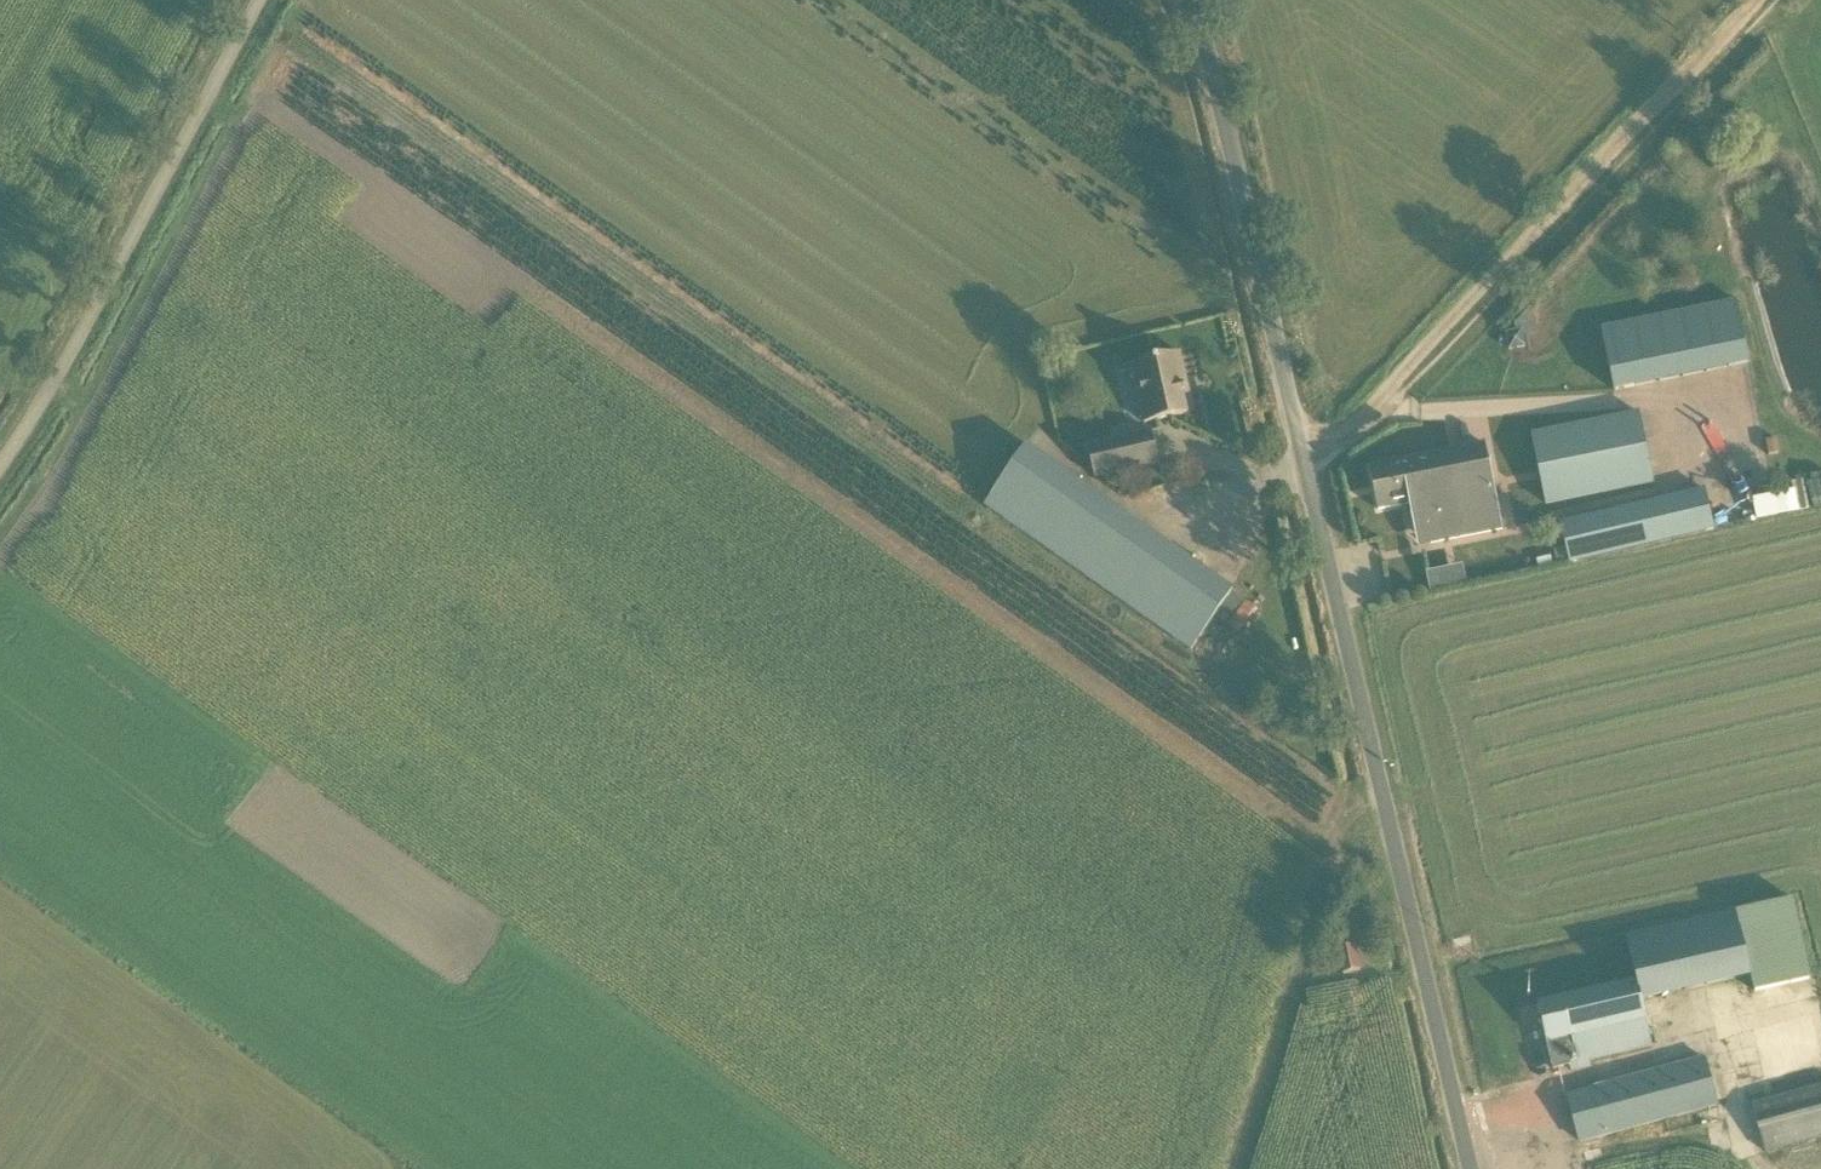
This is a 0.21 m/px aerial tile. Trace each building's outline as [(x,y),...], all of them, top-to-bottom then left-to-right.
[(1736,301),(1601,329),(1614,391),(1749,363),(1736,301)] [(1184,397),(1190,395),(1180,353),(1130,365),(1144,424),(1188,414),(1184,397)] [(1531,435),(1546,506),(1653,484),(1638,413),(1531,435)] [(1087,446),(1095,479),(1159,465),(1152,431),(1087,446)] [(1369,468),(1378,511),(1409,505),(1418,546),(1431,544),(1502,529),(1485,444),(1369,468)] [(984,506),(1190,650),(1232,591),(1026,446),(984,506)] [(1561,526),(1571,568),(1716,533),(1705,491),(1561,526)] [(1756,498),(1760,519),(1784,515),(1780,494),(1756,498)] [(1432,591),(1470,584),(1466,563),(1428,570),(1432,591)] [(1238,596),(1224,620),(1244,631),(1258,607),(1238,596)] [(1791,900),(1736,912),(1755,992),(1810,979),(1791,900)] [(1626,937),(1636,980),(1641,1002),(1642,1002),(1665,997),(1650,932),(1626,937)] [(1337,950),(1343,975),(1360,971),(1355,946),(1337,950)] [(1641,1002),(1636,980),(1537,1004),(1553,1069),(1569,1065),(1571,1071),(1591,1067),(1590,1060),(1651,1045),(1642,1002),(1641,1002)] [(1567,1094),(1580,1142),(1717,1106),(1705,1058),(1567,1094)] [(1765,1154),(1820,1139),(1820,1084),(1751,1104),(1765,1154)]
